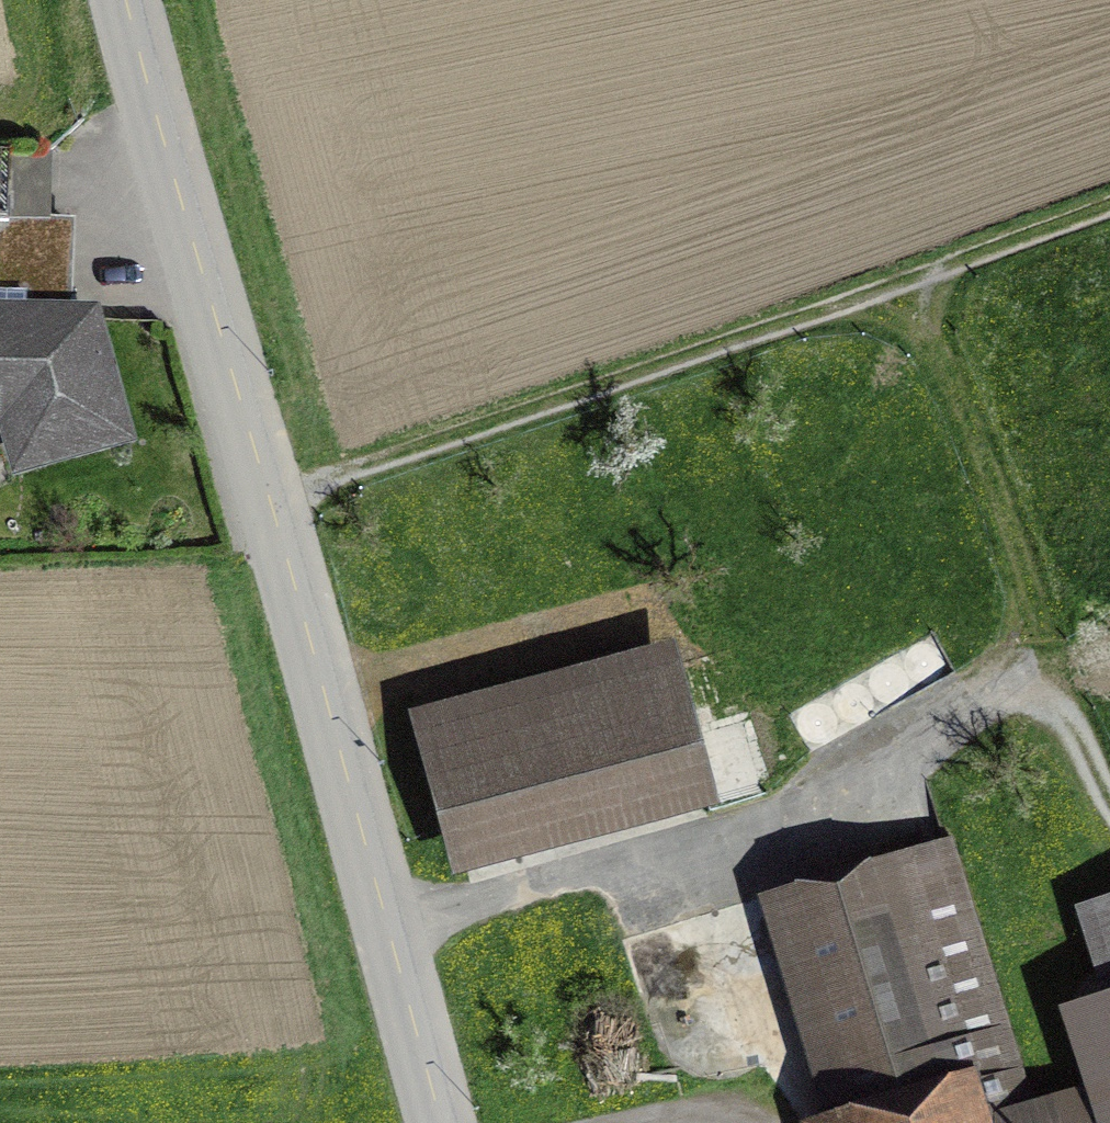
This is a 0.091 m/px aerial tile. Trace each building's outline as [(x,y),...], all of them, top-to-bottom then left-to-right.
[(134,455),(97,318),(70,317),(70,227),(0,227),(0,301),(19,301),(19,312),(0,312),(0,479),(5,496),(134,455)] [(837,707),(831,711),(818,704),(807,707),(800,717),(800,728),(809,739),(824,740),(836,728),(834,716),(841,712),(846,719),(861,720),(873,708),(871,695),(876,692),(881,698),(896,699),(908,687),(905,675),(910,673),(915,679),(929,680),(941,667),(938,650),(923,643),(912,646),(905,656),(905,667),(902,669),(889,663),(878,666),(871,676),(871,687),(867,689),(855,683),(844,687),(837,696),(837,707)] [(679,669),(411,736),(450,890),(718,822),(679,669)] [(1098,1092),(1034,1111),(955,851),(761,910),(825,1121),(826,1122),(1107,1122),(1098,1092)] [(1077,922),(1106,1015),(1109,1013),(1109,911),(1077,922)]
